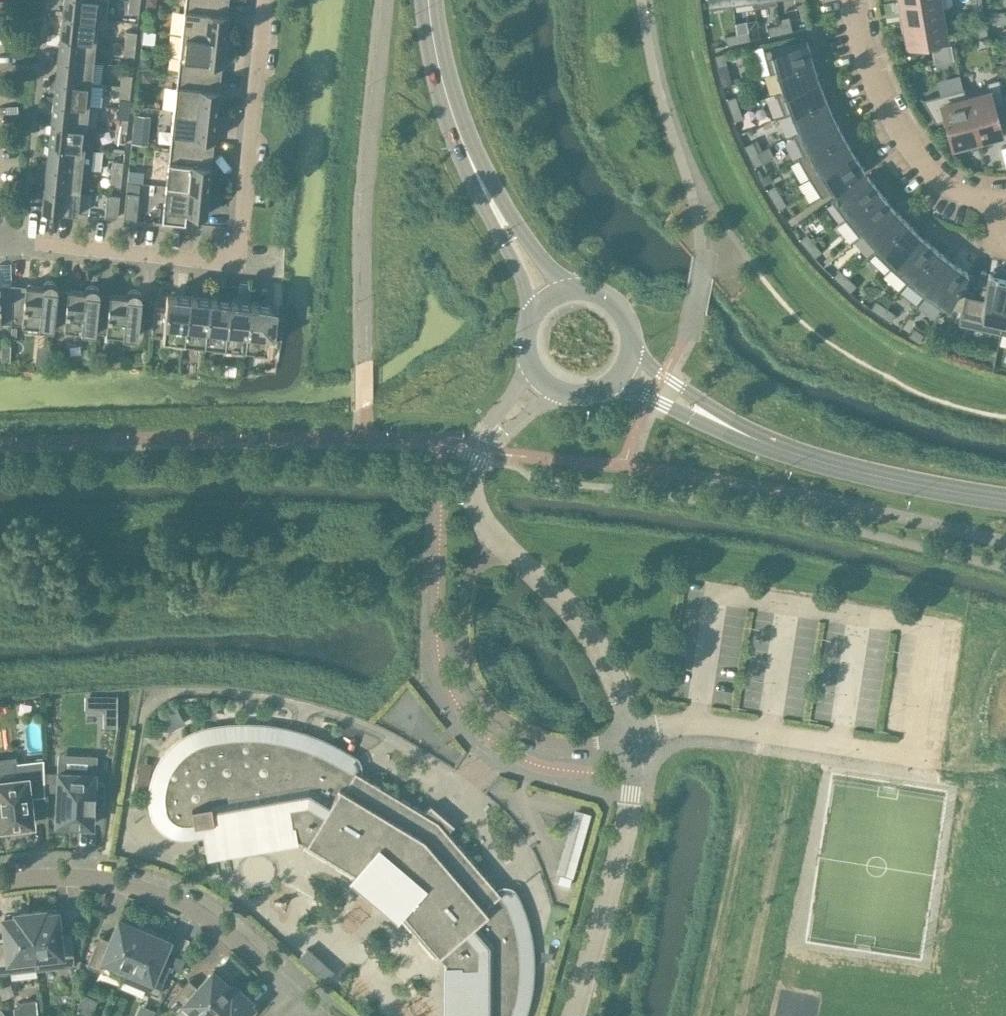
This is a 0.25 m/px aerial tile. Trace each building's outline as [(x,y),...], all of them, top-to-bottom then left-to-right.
[(99,0),(63,0),(61,14),(97,18),(99,0)] [(139,0),(134,0),(128,0),(127,11),(138,12),(139,0)] [(227,0),(224,0),(184,0),(180,33),(223,38),(227,0)] [(939,0),(900,0),(904,21),(941,15),(939,0)] [(1003,11),(991,10),(991,22),(1003,22),(1003,11)] [(95,39),(97,18),(61,14),(59,36),(95,39)] [(945,37),(941,15),(904,21),(908,44),(945,37)] [(790,20),(779,23),(781,32),(792,30),(790,20)] [(781,32),(779,23),(767,25),(769,35),(781,32)] [(988,36),(986,23),(976,25),(978,37),(988,36)] [(748,29),(736,32),(738,42),(750,39),(748,29)] [(134,44),(136,31),(125,30),(123,42),(134,44)] [(738,42),(736,32),(725,35),(727,44),(738,42)] [(219,76),(223,38),(180,33),(176,71),(219,76)] [(92,61),(95,39),(59,36),(57,57),(92,61)] [(769,72),(775,70),(775,69),(812,59),(807,39),(763,49),(769,72)] [(133,55),(134,44),(123,42),(122,54),(133,55)] [(952,43),(927,47),(929,60),(954,55),(952,43)] [(727,63),(724,51),(714,54),(718,66),(727,63)] [(90,82),(92,61),(57,57),(54,79),(90,82)] [(818,78),(812,59),(775,69),(775,70),(781,90),(781,91),(818,78)] [(215,114),(219,76),(176,71),(172,109),(215,114)] [(130,87),(131,74),(120,73),(119,85),(130,87)] [(825,97),(818,78),(781,91),(781,90),(775,92),(784,114),(790,112),(789,111),(825,97)] [(1005,103),(1002,92),(999,78),(986,81),(988,85),(965,91),(964,92),(978,143),(998,137),(996,133),(1000,132),(994,106),(1005,103)] [(103,84),(90,82),(54,79),(52,100),(88,104),(101,105),(103,84)] [(129,98),(130,87),(119,85),(118,97),(129,98)] [(964,92),(965,91),(964,87),(922,98),(935,121),(945,118),(952,144),(956,143),(958,148),(978,143),(964,92)] [(736,95),(726,98),(730,109),(740,106),(736,95)] [(834,115),(825,97),(789,111),(790,112),(798,131),(798,132),(834,115)] [(86,125),(88,104),(52,100),(50,122),(86,125)] [(744,117),(740,106),(730,109),(734,120),(744,117)] [(211,152),(215,114),(172,109),(168,147),(211,152)] [(133,141),(150,142),(151,113),(134,112),(133,141)] [(803,154),(842,133),(834,115),(798,132),(798,131),(792,134),(802,153),(803,154)] [(125,130),(127,118),(116,116),(114,128),(125,130)] [(83,147),(86,125),(50,122),(47,143),(83,147)] [(124,142),(125,130),(114,128),(113,141),(124,142)] [(809,177),(852,150),(842,133),(803,154),(802,153),(797,156),(809,177)] [(753,140),(744,144),(749,155),(758,151),(753,140)] [(94,148),(83,147),(47,143),(45,165),(81,168),(92,170),(94,148)] [(207,189),(211,152),(168,147),(164,185),(207,189)] [(864,168),(852,150),(809,177),(821,196),(864,168)] [(763,161),(758,151),(749,155),(754,166),(763,161)] [(121,173),(122,161),(111,159),(110,172),(121,173)] [(79,190),(81,168),(45,165),(43,186),(79,190)] [(119,185),(121,173),(110,172),(108,183),(119,185)] [(844,217),(880,190),(867,173),(830,199),(844,217)] [(775,183),(766,189),(772,199),(781,194),(775,183)] [(205,214),(207,189),(164,185),(161,221),(184,224),(185,212),(205,214)] [(76,212),(79,190),(43,186),(41,208),(76,212)] [(863,231),(892,205),(880,190),(844,217),(859,235),(863,231)] [(135,218),(137,192),(125,191),(122,217),(135,218)] [(116,217),(119,194),(106,193),(103,215),(116,217)] [(787,204),(781,194),(772,199),(778,209),(787,204)] [(878,247),(906,220),(892,205),(863,231),(877,246),(878,247)] [(890,267),(920,234),(906,220),(878,247),(877,246),(873,250),(890,267)] [(799,238),(807,247),(814,241),(807,232),(799,238)] [(906,281),(935,247),(920,234),(890,267),(906,281)] [(822,250),(814,241),(807,247),(814,256),(822,250)] [(924,295),(951,259),(935,247),(906,281),(924,295)] [(968,272),(951,259),(924,295),(943,309),(968,272)] [(833,275),(841,283),(848,276),(839,268),(833,275)] [(1005,306),(1005,271),(994,268),(992,273),(989,273),(983,299),(964,295),(958,323),(1000,332),(1005,306)] [(857,284),(848,276),(841,283),(850,291),(857,284)] [(51,326),(56,288),(56,286),(55,285),(55,283),(54,282),(53,281),(51,280),(50,280),(48,280),(47,280),(45,280),(44,281),(43,282),(42,283),(42,285),(41,286),(11,283),(10,322),(51,326)] [(11,283),(0,283),(0,322),(10,322),(11,283)] [(93,330),(98,292),(98,291),(97,289),(97,288),(96,287),(95,286),(94,285),(93,284),(91,284),(90,284),(88,284),(87,285),(86,286),(85,287),(84,288),(84,289),(83,291),(56,288),(51,326),(93,330)] [(93,330),(136,335),(140,295),(140,294),(139,292),(138,291),(137,290),(136,289),(135,289),(133,289),(132,289),(131,289),(129,289),(128,290),(127,291),(126,292),(126,294),(125,295),(98,292),(93,330)] [(182,338),(187,295),(166,293),(164,306),(153,305),(150,334),(170,336),(170,337),(182,338)] [(202,340),(207,297),(187,295),(182,338),(202,340)] [(222,342),(227,299),(207,297),(202,340),(222,342)] [(243,344),(247,302),(227,299),(222,342),(243,344)] [(880,314),(886,306),(876,299),(870,307),(880,314)] [(264,345),(268,304),(247,302),(243,344),(264,347),(264,345)] [(896,312),(886,306),(880,314),(890,321),(896,312)] [(908,335),(909,335),(918,341),(924,333),(914,327),(908,335)] [(117,694),(85,694),(84,707),(100,707),(103,710),(117,710),(117,694)] [(175,743),(172,746),(169,750),(166,753),(163,757),(161,760),(159,764),(157,768),(155,773),(154,777),(152,781),(152,786),(151,790),(151,794),(151,798),(151,803),(152,807),(153,811),(154,815),(155,818),(156,821),(158,823),(160,826),(162,828),(165,830),(167,832),(170,833),(173,834),(176,835),(179,836),(182,836),(206,834),(209,851),(296,836),(296,835),(300,834),(307,839),(303,845),(351,876),(351,877),(397,914),(398,913),(435,956),(440,952),(446,958),(445,962),(445,1015),(524,1015),(525,1013),(527,1008),(528,1002),(529,997),(530,991),(532,978),(532,971),(532,964),(532,957),(532,950),(531,943),(530,936),(528,929),(527,922),(525,915),(522,908),(520,902),(517,895),(514,891),(513,890),(512,891),(510,895),(499,891),(500,891),(448,831),(453,824),(453,825),(454,824),(430,804),(430,805),(424,811),(355,769),(350,760),(353,758),(354,757),(354,756),(353,756),(342,749),(336,746),(330,742),(323,740),(317,737),(310,734),(304,732),(303,732),(302,733),(302,734),(289,730),(290,729),(289,728),(282,727),(276,726),(269,725),(262,724),(255,723),(243,723),(237,723),(231,723),(225,724),(219,725),(213,726),(207,728),(202,730),(196,732),(191,734),(185,737),(180,740),(175,743)] [(44,794),(45,759),(17,762),(18,776),(0,778),(0,823),(0,827),(4,826),(4,831),(18,829),(18,824),(33,822),(30,795),(44,794)] [(94,784),(95,772),(59,770),(56,822),(59,822),(58,827),(77,828),(77,823),(92,824),(93,805),(104,806),(105,784),(94,784)] [(559,872),(576,876),(593,811),(576,807),(559,872)] [(75,964),(72,938),(59,940),(56,911),(30,914),(35,956),(36,968),(75,964)] [(30,914),(4,917),(8,946),(0,946),(0,972),(22,970),(20,957),(35,956),(30,914)] [(122,979),(145,926),(133,921),(131,924),(120,919),(109,946),(97,941),(87,964),(99,969),(101,963),(124,973),(122,979)] [(168,970),(157,966),(168,939),(156,934),(157,931),(145,926),(122,979),(158,994),(168,970)] [(308,947),(299,957),(325,980),(333,970),(308,947)] [(235,985),(234,984),(231,986),(213,970),(194,991),(184,983),(167,1002),(177,1011),(181,1006),(192,1015),(207,1015),(235,985)] [(249,998),(235,985),(207,1015),(242,1015),(252,1005),(247,1000),(249,998)] [(97,998),(82,992),(76,1009),(90,1015),(97,998)]
